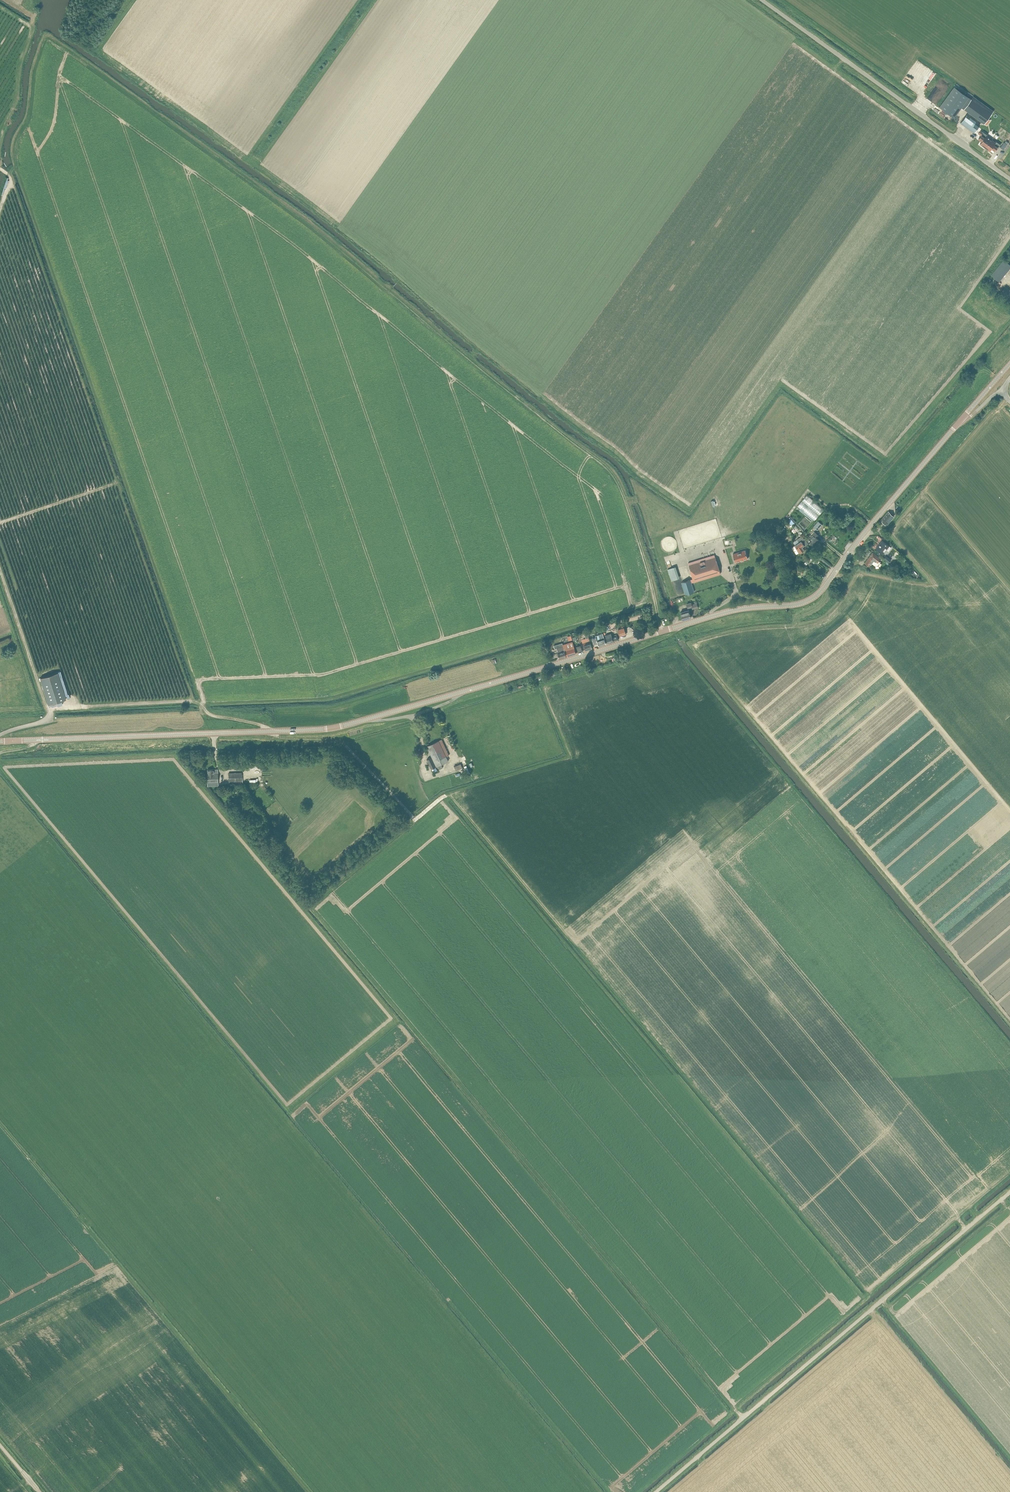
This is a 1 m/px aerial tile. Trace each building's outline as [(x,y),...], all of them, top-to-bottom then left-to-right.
[(954,118),(957,114),(969,97),(954,87),(939,107),(954,118)] [(979,105),(972,114),(985,123),(992,114),(979,105)] [(978,134),(981,131),(982,128),(979,126),(980,124),(966,114),(960,122),(974,132),(975,131),(978,134)] [(981,131),(978,134),(981,135),(978,139),(982,141),(980,144),(981,144),(981,146),(982,146),(983,146),(986,148),(991,140),(989,139),(990,139),(986,136),(987,135),(982,131),(982,132),(981,131)] [(991,140),(986,148),(990,151),(991,148),(995,151),(998,146),(999,146),(1001,145),(996,141),(995,142),(991,140)] [(1009,268),(1009,265),(1004,259),(991,275),(999,282),(1009,268)] [(1008,298),(1009,295),(1009,290),(1006,287),(1001,292),(1008,298)] [(799,504),(816,517),(826,503),(809,491),(799,504)] [(886,525),(894,516),(888,511),(880,520),(886,525)] [(817,530),(822,525),(818,521),(813,527),(817,530)] [(814,548),(818,543),(817,543),(820,540),(817,538),(819,535),(815,532),(809,538),(812,540),(810,542),(813,544),(811,546),(814,548)] [(804,538),(802,536),(797,539),(799,541),(795,545),(792,547),(796,554),(800,552),(804,549),(803,546),(808,543),(804,538)] [(882,540),(875,549),(882,554),(886,549),(888,551),(891,547),(882,540)] [(745,550),(733,554),(735,560),(735,562),(748,559),(745,550)] [(877,566),(880,562),(879,561),(881,558),(877,555),(873,552),(865,563),(869,566),(871,563),(875,566),(877,566)] [(685,594),(694,592),(691,583),(720,574),(715,557),(686,566),(690,579),(682,582),(685,594)] [(671,580),(677,578),(674,567),(668,568),(671,580)] [(683,620),(691,617),(689,610),(680,613),(683,620)] [(620,636),(626,634),(624,628),(618,630),(620,636)] [(612,636),(611,633),(605,635),(608,643),(618,640),(617,634),(612,636)] [(606,644),(603,634),(596,636),(596,638),(592,639),(594,645),(598,644),(599,646),(606,644)] [(585,650),(592,648),(589,638),(582,640),(585,650)] [(559,658),(576,653),(572,641),(563,644),(563,646),(559,647),(557,648),(558,653),(559,658)] [(48,704),(66,699),(58,673),(40,678),(48,704)] [(442,767),(441,764),(448,761),(446,757),(449,755),(444,744),(442,739),(427,746),(432,757),(427,759),(431,768),(437,765),(439,769),(442,767)] [(207,769),(208,774),(207,774),(207,782),(208,782),(208,785),(214,785),(214,784),(218,783),(218,773),(213,773),(213,772),(214,772),(214,769),(207,769)] [(229,781),(242,781),(241,773),(229,773),(229,781)]
